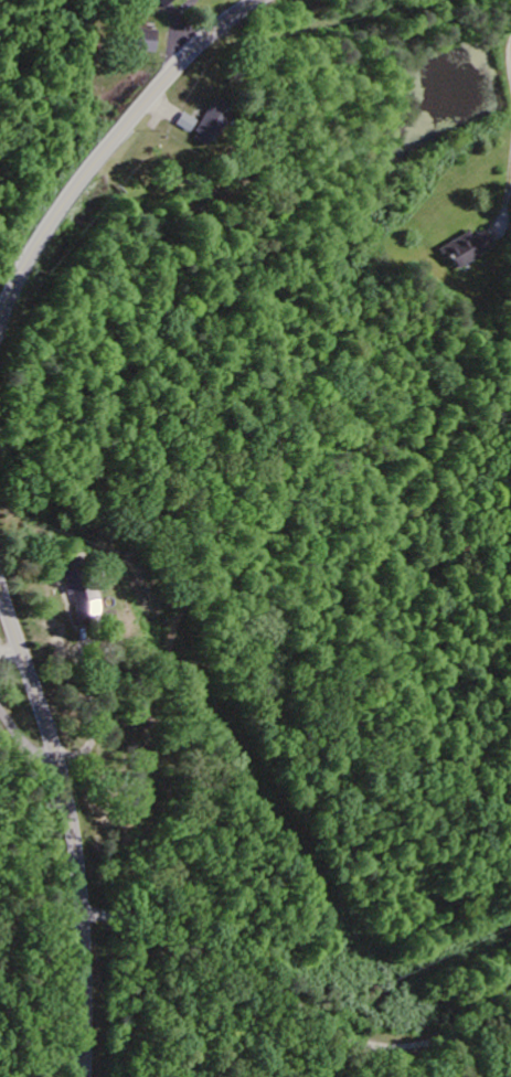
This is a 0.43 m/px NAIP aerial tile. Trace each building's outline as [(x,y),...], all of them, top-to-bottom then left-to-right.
[(164,11),(179,0),(155,0),(164,11)] [(190,138),(208,149),(231,110),(213,100),(190,138)] [(175,127),(187,134),(194,123),(182,115),(175,127)] [(492,253),(485,233),(471,239),(470,236),(444,246),(452,269),(492,253)] [(74,629),(99,625),(92,584),(83,586),(79,563),(64,566),(74,629)]
